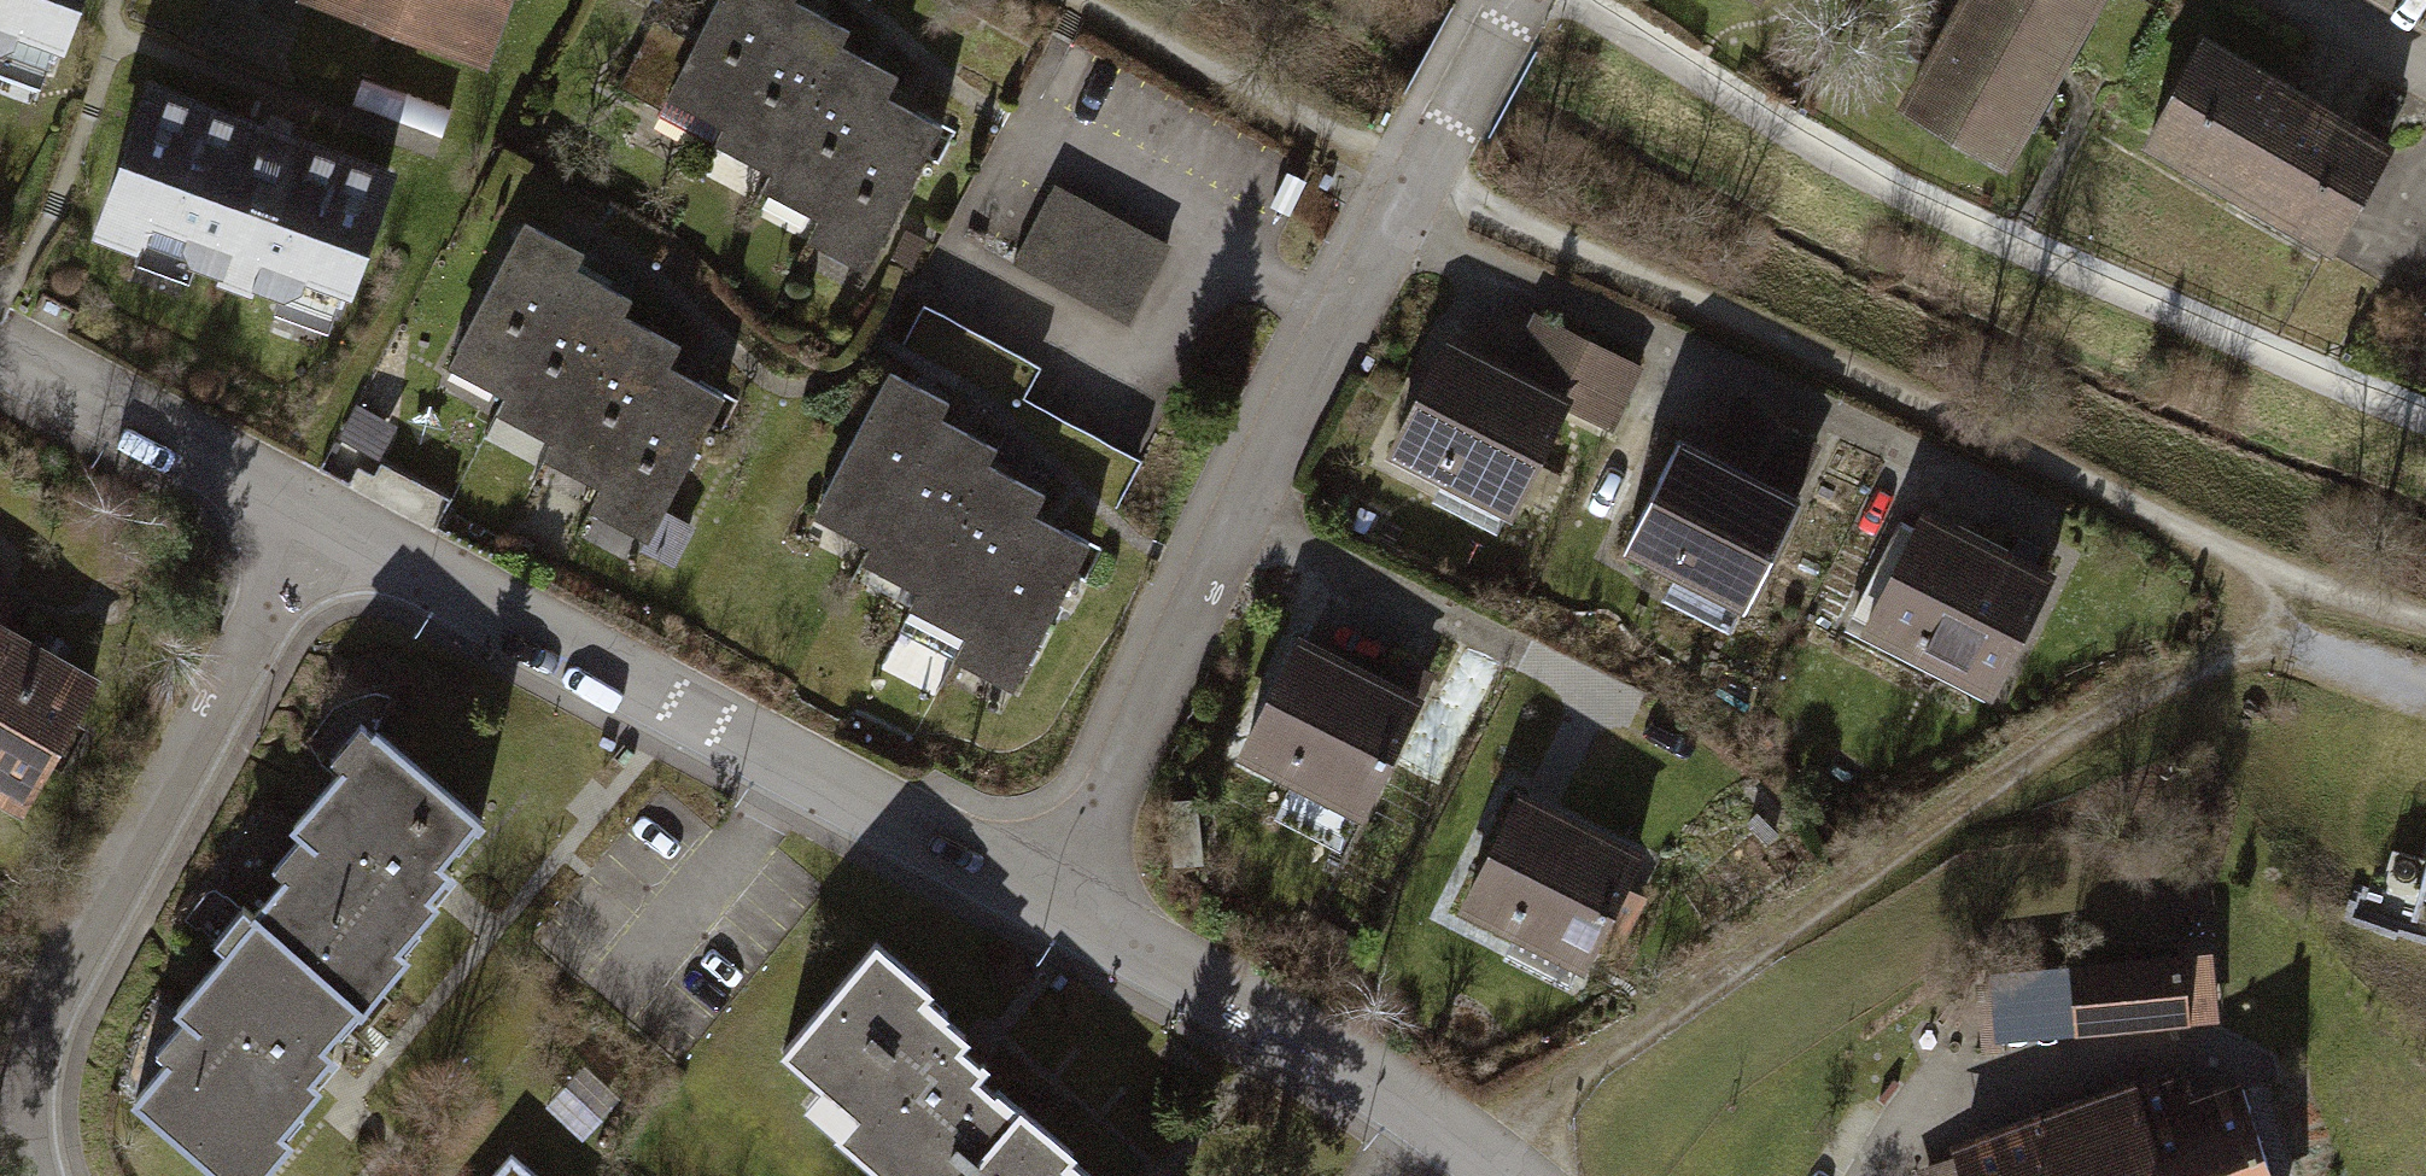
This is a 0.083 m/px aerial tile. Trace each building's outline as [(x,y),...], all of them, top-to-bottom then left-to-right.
[(40,98),(75,0),(0,0),(0,83),(40,98)] [(500,0),(328,0),(480,55),(500,0)] [(668,105),(724,135),(793,7),(797,0),(725,0),(668,105)] [(1889,99),(2000,164),(2096,0),(1947,0),(1889,99)] [(793,7),(724,135),(714,153),(772,184),(841,55),(851,38),(793,7)] [(2328,248),(2392,137),(2199,27),(2135,138),(2328,248)] [(841,55),(772,184),(764,199),(822,231),(891,105),(900,87),(841,55)] [(452,110),(362,80),(353,107),(442,137),(452,110)] [(395,174),(148,88),(87,265),(334,350),(395,174)] [(891,105),(822,231),(811,253),(869,284),(949,136),(891,105)] [(1166,256),(1054,194),(1012,270),(1124,332),(1166,256)] [(570,268),(512,242),(445,388),(503,414),(564,283),(570,268)] [(564,283),(503,414),(494,433),(554,461),(615,327),(623,310),(564,283)] [(1510,371),(1446,341),(1385,470),(1510,528),(1565,411),(1616,435),(1647,370),(1535,318),(1510,371)] [(615,327),(554,461),(547,476),(608,504),(667,373),(676,355),(615,327)] [(667,373),(608,504),(597,526),(657,554),(727,401),(667,373)] [(946,413),(889,383),(813,525),(869,555),(938,427),(946,413)] [(1711,450),(1683,437),(1625,561),(1677,585),(1665,610),(1734,643),(1826,447),(1733,404),(1711,450)] [(938,427),(869,555),(859,573),(917,604),(987,475),(996,458),(938,427)] [(987,475),(917,604),(909,619),(968,651),(1036,524),(1046,507),(987,475)] [(2055,572),(1922,507),(1858,637),(1991,702),(2055,572)] [(1036,524),(968,651),(956,673),(1014,704),(1094,556),(1036,524)] [(0,639),(0,811),(15,819),(88,687),(0,639)] [(1412,706),(1284,644),(1226,761),(1354,824),(1412,706)] [(249,934),(358,1025),(399,976),(391,969),(430,923),(423,917),(442,893),(434,886),(471,842),(357,747),(326,783),(334,790),(281,853),(290,860),(262,893),(275,903),(249,934)] [(1635,856),(1505,796),(1446,924),(1576,984),(1635,856)] [(121,1126),(182,1175),(274,1175),(285,1163),(278,1158),(317,1111),(307,1103),(327,1079),(319,1072),(358,1025),(249,934),(235,923),(203,961),(224,978),(156,1062),(167,1071),(121,1126)] [(2182,957),(2076,966),(2081,1031),(2188,1021),(2182,957)] [(870,965),(779,1070),(856,1137),(835,1161),(852,1175),(976,1175),(1011,1136),(973,1103),(981,1093),(954,1069),(961,1062),(915,1022),(924,1012),(870,965)] [(1996,1038),(2072,1032),(2067,967),(1991,974),(1996,1038)] [(1916,1167),(1919,1175),(2271,1175),(2243,1092),(2190,1110),(2179,1078),(1916,1167)] [(976,1175),(1067,1175),(1070,1173),(1018,1128),(1011,1136),(976,1175)]
